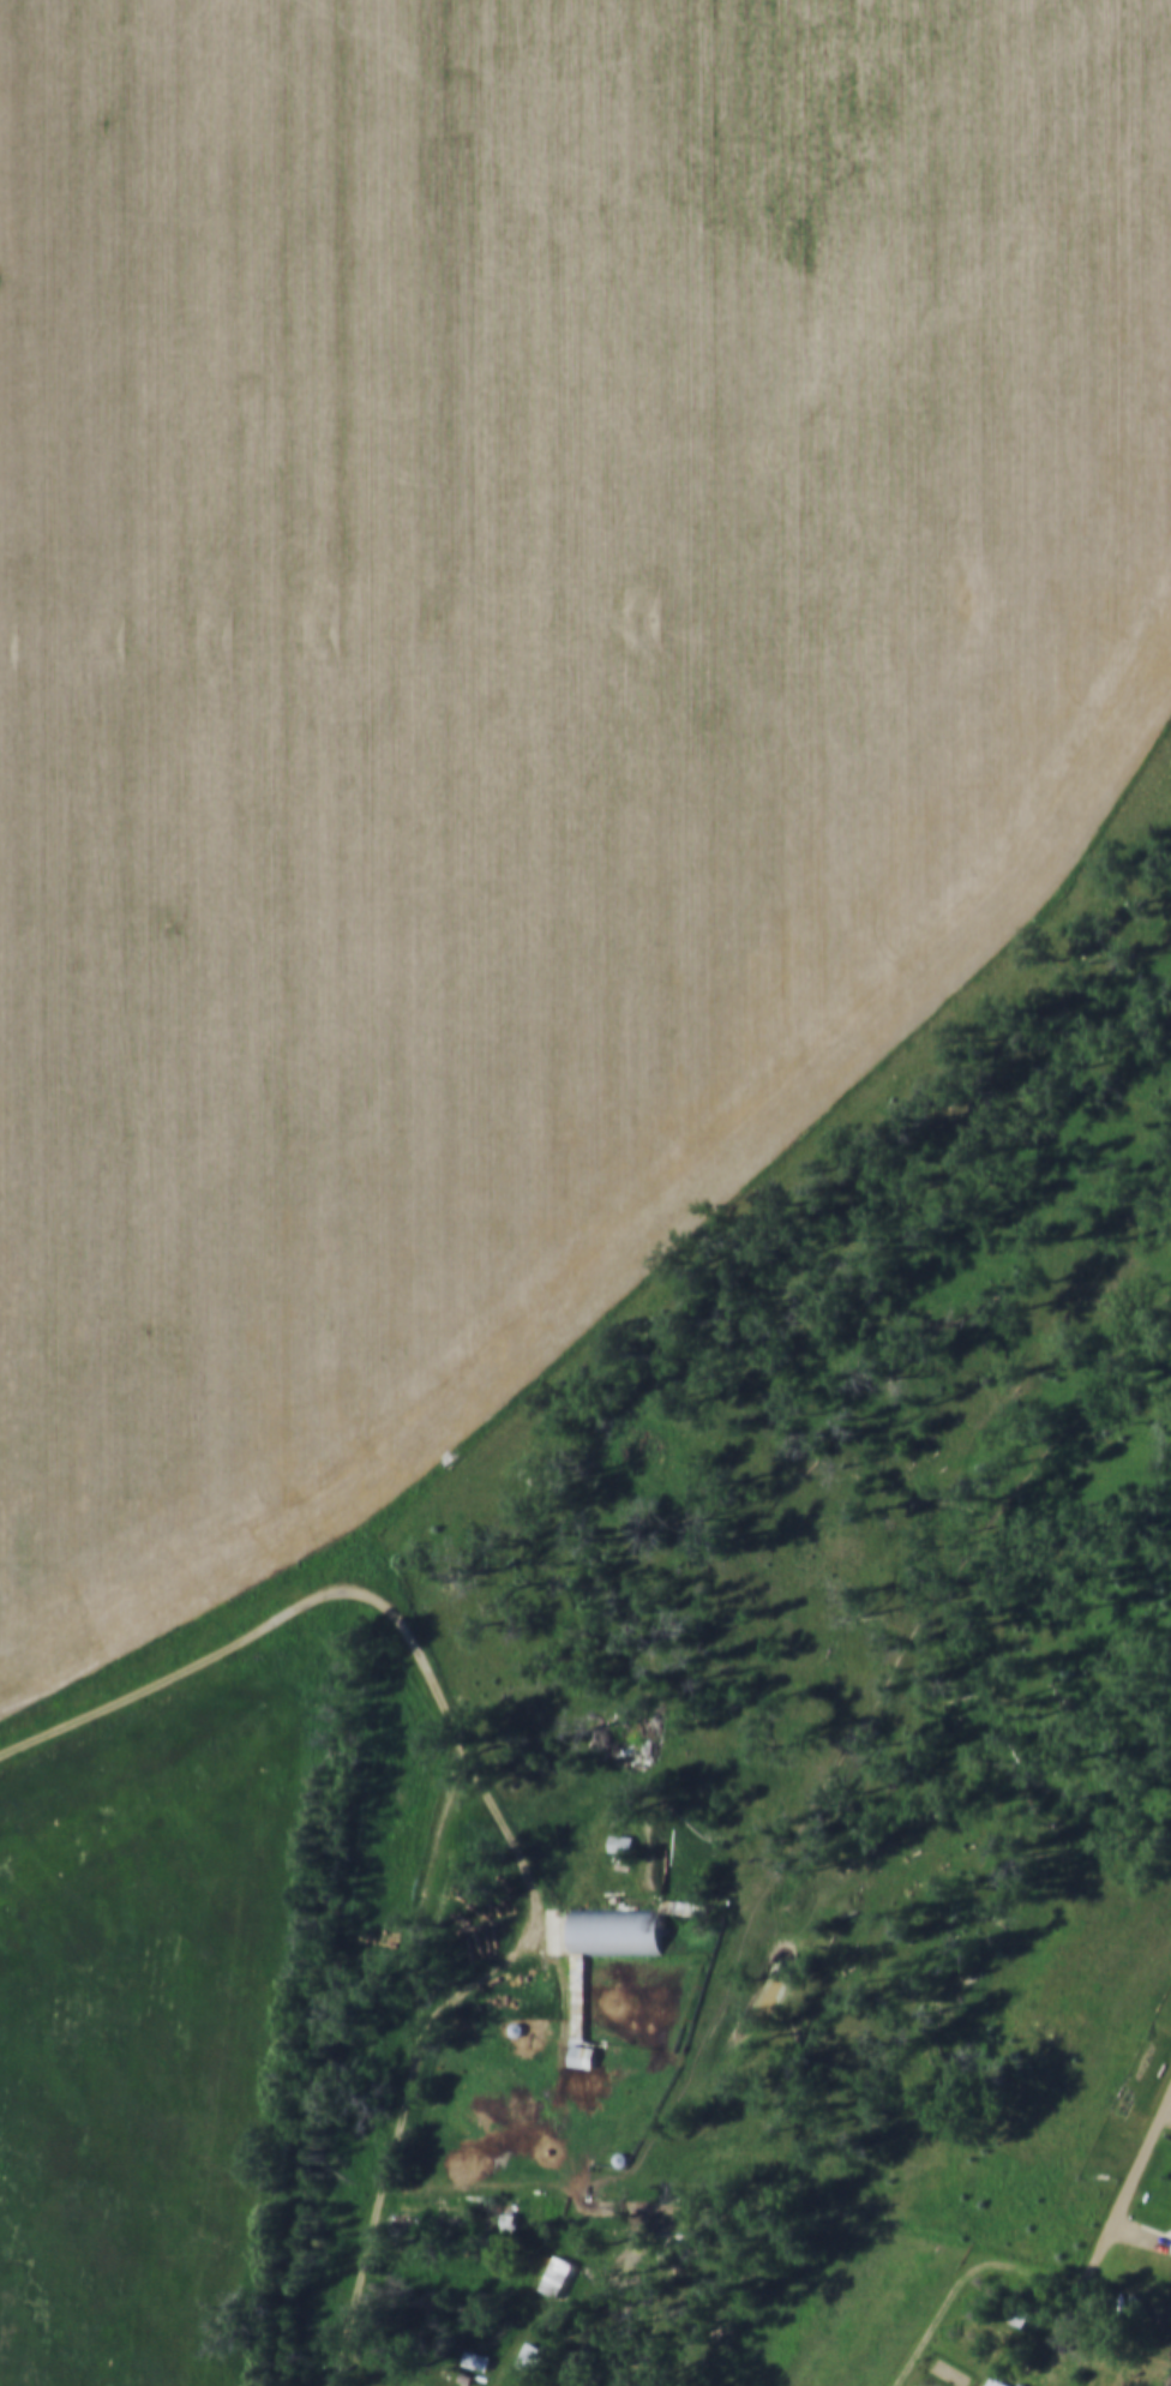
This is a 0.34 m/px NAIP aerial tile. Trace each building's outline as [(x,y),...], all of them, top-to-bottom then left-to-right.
[(634,1849),(634,1835),(613,1835),(613,1849),(634,1849)] [(662,1954),(662,1908),(573,1906),(571,2065),(594,2065),(595,2043),(585,2042),(586,1953),(662,1954)] [(540,2288),(561,2297),(575,2262),(554,2254),(540,2288)] [(516,2364),(535,2372),(546,2348),(526,2339),(516,2364)] [(487,2371),(491,2355),(466,2349),(462,2364),(487,2371)] [(991,2377),(987,2385),(1010,2385),(991,2377)]
